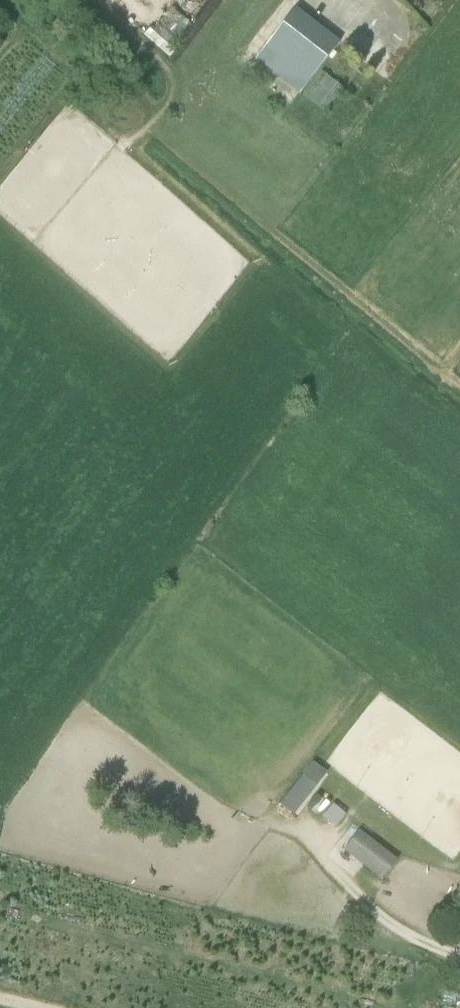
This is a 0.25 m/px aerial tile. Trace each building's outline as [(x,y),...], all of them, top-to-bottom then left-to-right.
[(170,8),(160,24),(179,36),(189,21),(170,8)] [(298,96),(339,43),(295,9),(253,62),(298,96)] [(320,70),(302,94),(322,109),(340,85),(320,70)] [(312,760),(279,802),(292,813),(326,772),(312,760)] [(359,830),(344,850),(382,879),(398,860),(359,830)]
